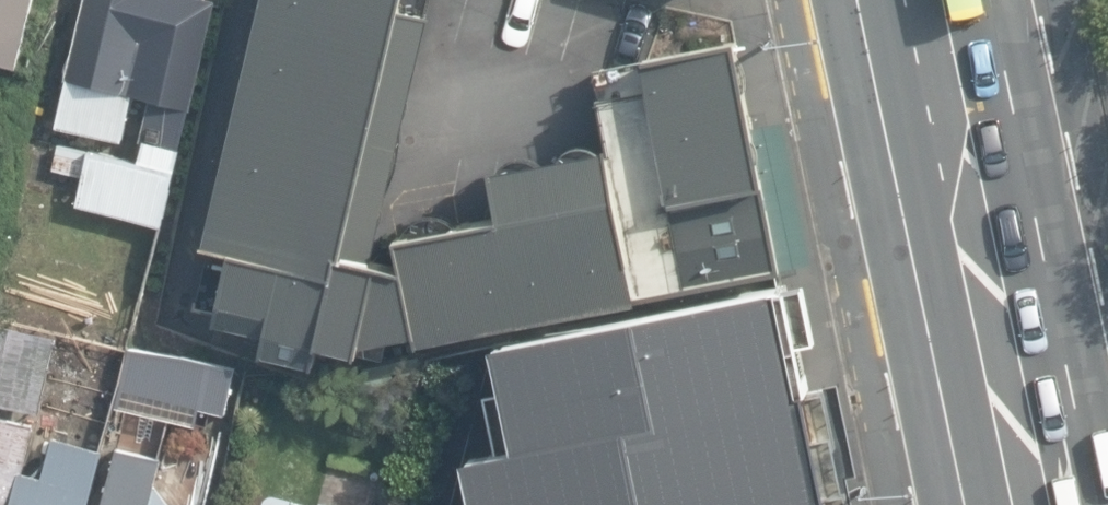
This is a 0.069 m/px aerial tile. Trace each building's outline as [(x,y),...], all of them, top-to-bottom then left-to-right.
[(23,72),(41,0),(0,0),(0,66),(23,72)] [(57,129),(124,144),(134,98),(148,101),(135,161),(54,142),(47,173),(83,181),(77,211),(111,219),(112,215),(159,226),(211,0),(87,0),(57,129)] [(314,368),(322,343),(359,355),(415,333),(417,344),(783,269),(735,40),(591,69),(606,143),(489,169),(503,217),(396,238),(402,267),(376,260),(435,14),(399,9),(401,0),(261,0),(201,245),(214,249),(200,303),(216,308),(213,318),(267,333),(261,354),(314,368)] [(138,294),(152,242),(102,229),(89,281),(138,294)] [(503,339),(524,457),(475,464),(483,504),(840,504),(789,281),(503,339)] [(39,413),(59,333),(0,319),(0,403),(39,413)] [(226,412),(227,413),(237,370),(129,346),(120,389),(226,412)] [(105,452),(55,440),(46,478),(22,473),(32,429),(0,421),(0,504),(92,504),(105,452)] [(381,473),(367,469),(374,444),(352,438),(333,504),(371,504),(381,473)] [(157,484),(163,461),(113,448),(99,504),(171,504),(157,484)]
